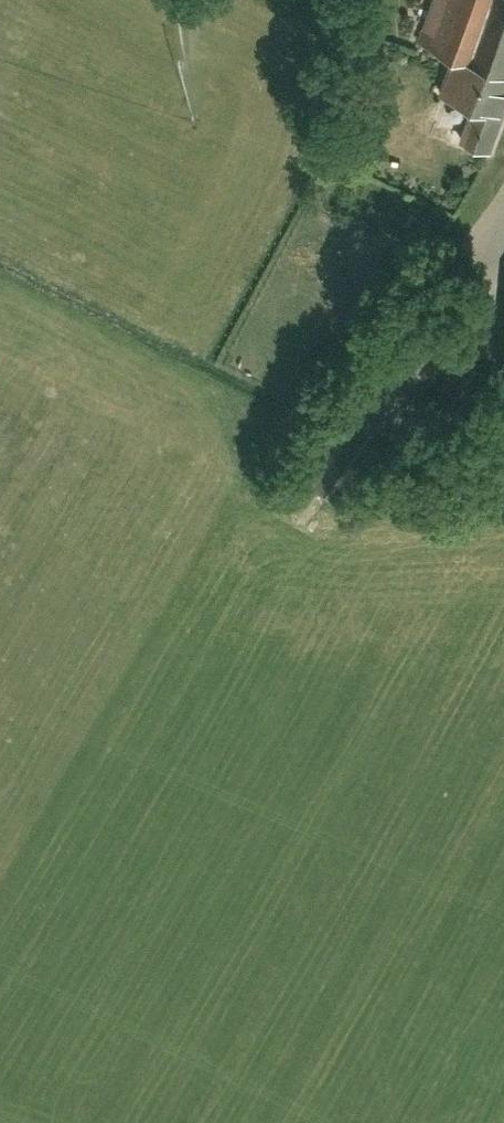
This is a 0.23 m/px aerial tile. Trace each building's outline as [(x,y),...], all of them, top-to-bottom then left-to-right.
[(454,52),(441,89),(475,102),(462,139),(490,149),(503,108),(503,0),(432,0),(418,39),(454,52)]
